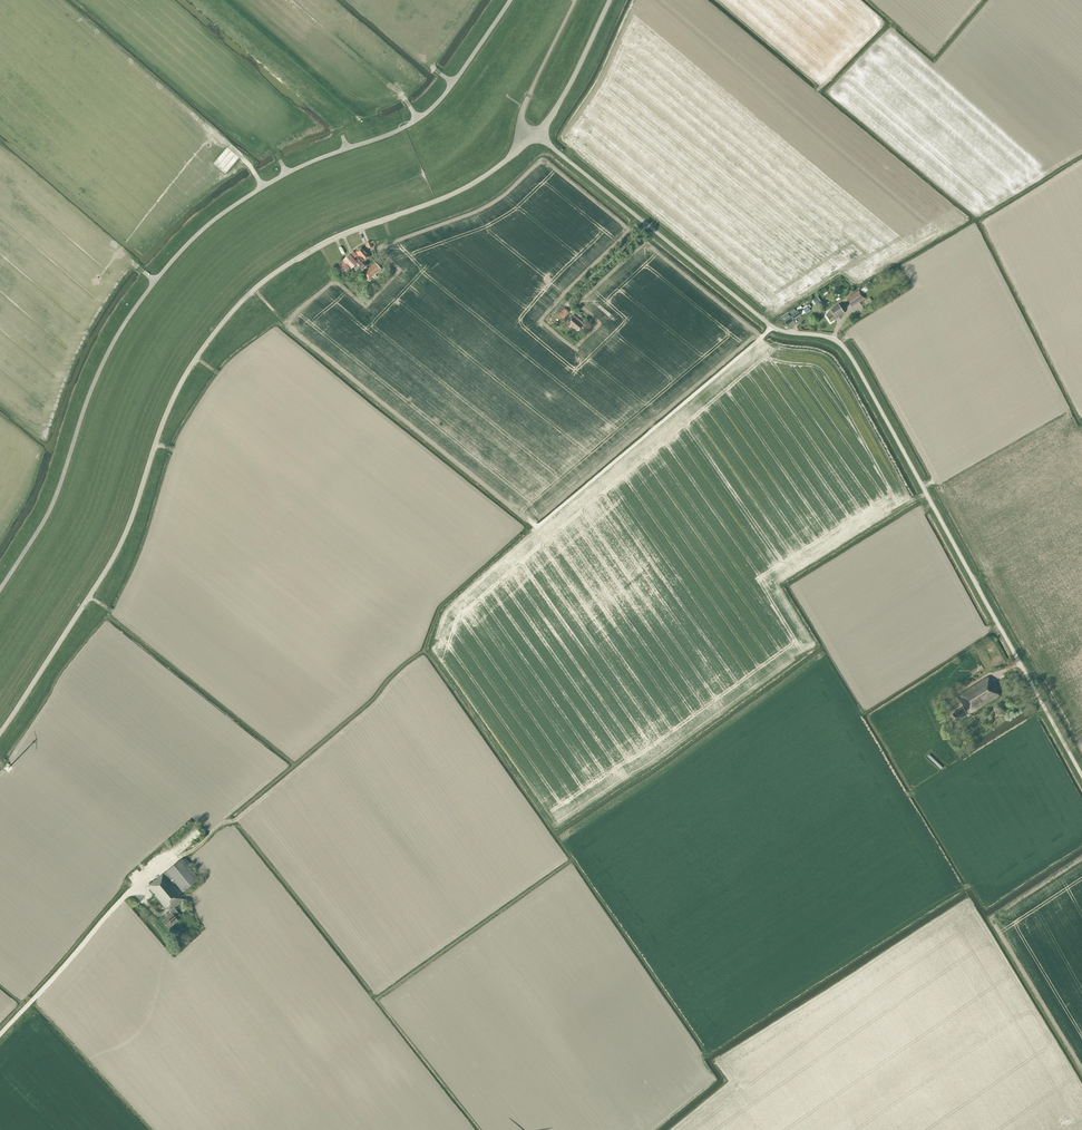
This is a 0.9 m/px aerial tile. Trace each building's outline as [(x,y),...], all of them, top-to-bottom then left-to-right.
[(357,255),(364,262),(369,257),(361,247),(358,250),(356,248),(353,250),(355,253),(357,255)] [(364,262),(357,255),(356,255),(353,251),(343,260),(351,269),(357,263),(362,269),(367,265),(364,262)] [(346,273),(351,269),(343,261),(339,264),(341,267),(336,271),(340,275),(344,271),(346,273)] [(373,278),(376,276),(375,275),(381,270),(375,263),(368,269),(369,269),(363,274),(368,280),(372,277),(373,278)] [(864,297),(859,290),(847,298),(852,305),(864,297)] [(563,320),(569,312),(560,305),(554,313),(563,320)] [(831,322),(844,313),(838,305),(830,310),(831,311),(826,315),(826,316),(827,317),(828,317),(831,322)] [(797,310),(796,311),(794,309),(781,318),(786,325),(788,324),(789,327),(795,323),(793,320),(795,319),(801,315),(800,314),(797,310)] [(583,323),(573,315),(571,317),(567,322),(577,330),(581,325),(583,323)] [(969,710),(971,713),(999,696),(988,677),(957,696),(964,707),(969,704),(970,706),(969,706),(969,707),(967,708),(968,710),(969,710)] [(970,713),(971,713),(969,710),(968,710),(967,708),(969,707),(969,706),(970,706),(969,704),(964,707),(952,714),(956,721),(970,713)] [(927,754),(941,768),(943,765),(930,752),(927,754)] [(183,892),(198,879),(182,858),(148,885),(150,888),(165,908),(167,907),(170,911),(169,911),(171,914),(162,921),(168,928),(178,920),(176,918),(180,915),(174,908),(185,899),(173,884),(175,882),(183,892)]
